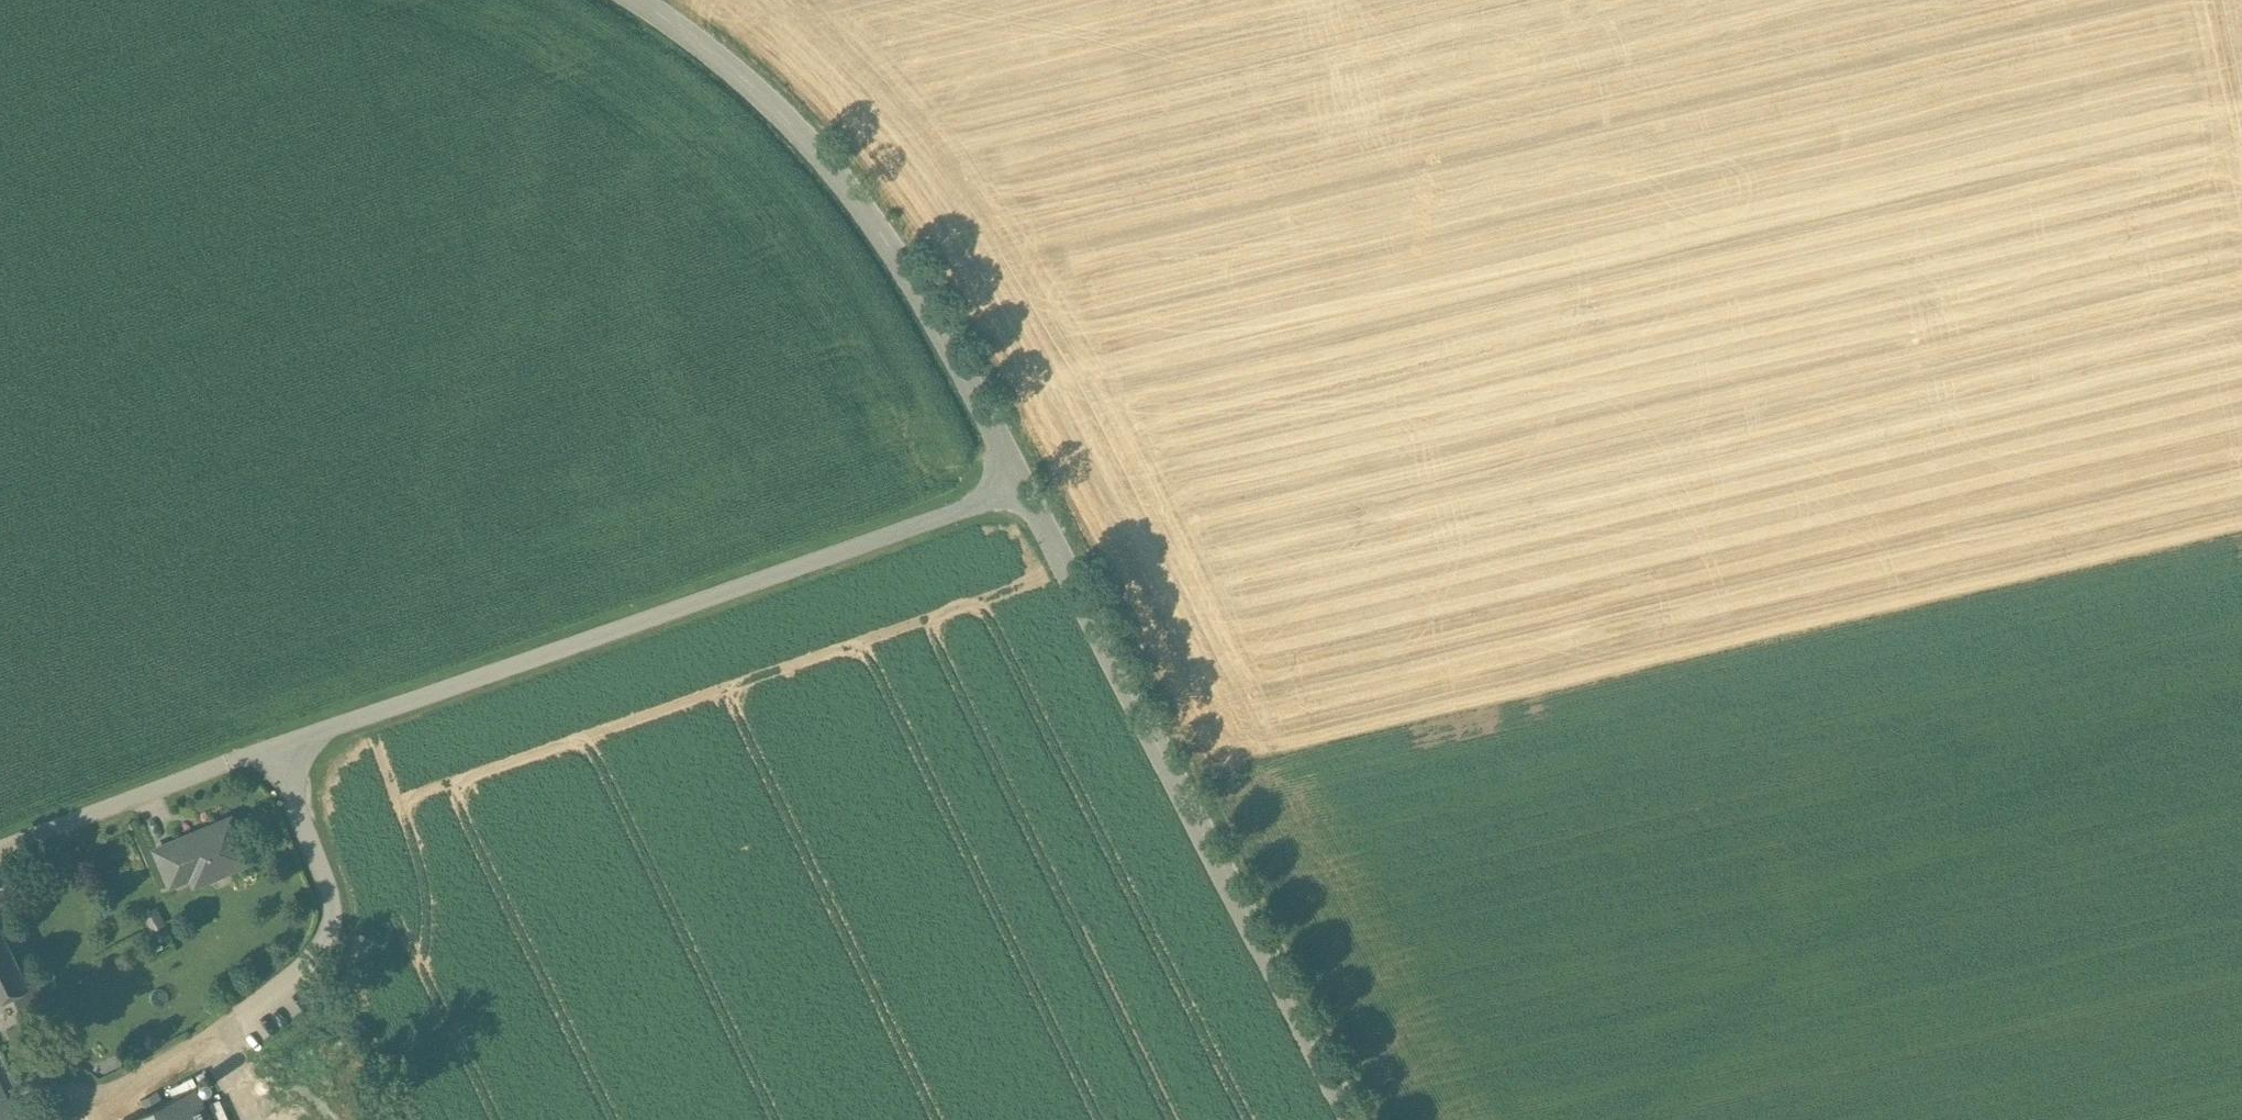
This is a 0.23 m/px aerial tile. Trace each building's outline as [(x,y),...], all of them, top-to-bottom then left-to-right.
[(206,831),(183,841),(181,838),(155,850),(170,884),(190,875),(193,880),(199,882),(205,880),(208,873),(228,865),(230,869),(250,860),(231,816),(204,827),(206,831)] [(11,988),(21,1010),(47,998),(35,973),(24,978),(0,927),(0,993),(11,988)] [(15,1106),(0,1073),(0,1113),(15,1106)] [(125,1119),(209,1119),(193,1087),(125,1119)]
